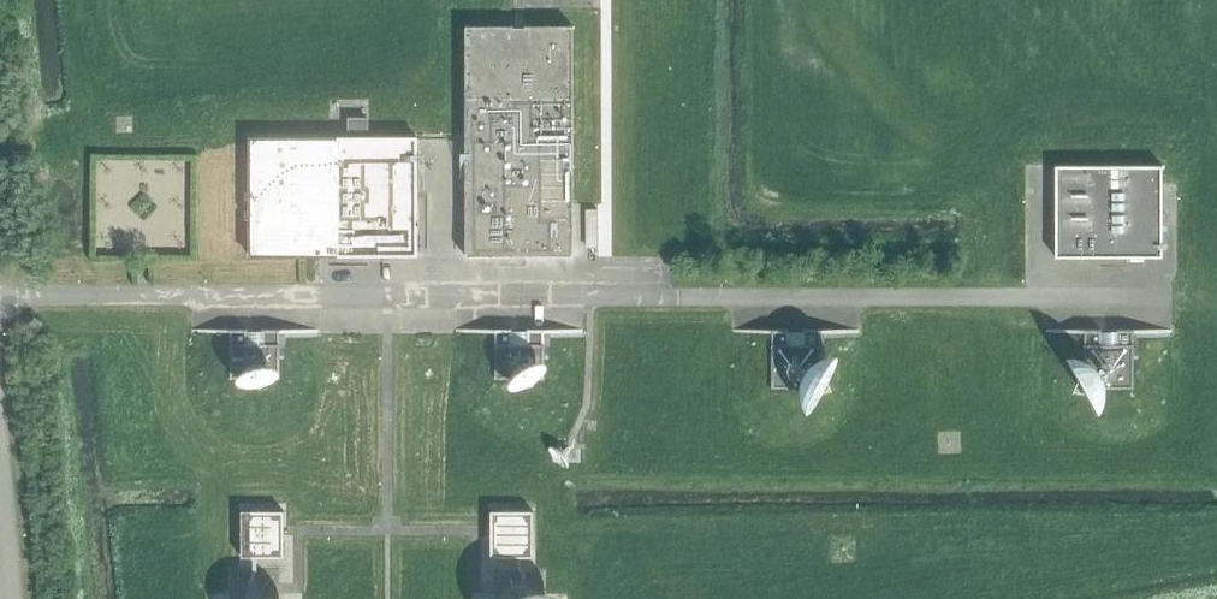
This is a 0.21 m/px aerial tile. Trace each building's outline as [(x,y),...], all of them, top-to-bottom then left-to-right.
[(572,26),(464,26),(465,257),(573,257),(572,26)] [(249,256),(416,256),(416,137),(367,137),(367,117),(347,117),(347,137),(248,137),(249,256)] [(1054,166),(1055,257),(1161,257),(1161,166),(1054,166)] [(279,378),(279,345),(230,345),(230,379),(279,378)] [(543,378),(543,345),(495,345),(495,378),(543,378)] [(771,390),(820,390),(820,345),(771,345),(771,390)] [(1083,389),(1134,389),(1134,345),(1083,345),(1083,389)] [(283,511),(241,511),(240,557),(283,557),(283,511)] [(532,557),(532,511),(489,511),(489,557),(532,557)] [(542,575),(508,598),(559,598),(542,575)]
